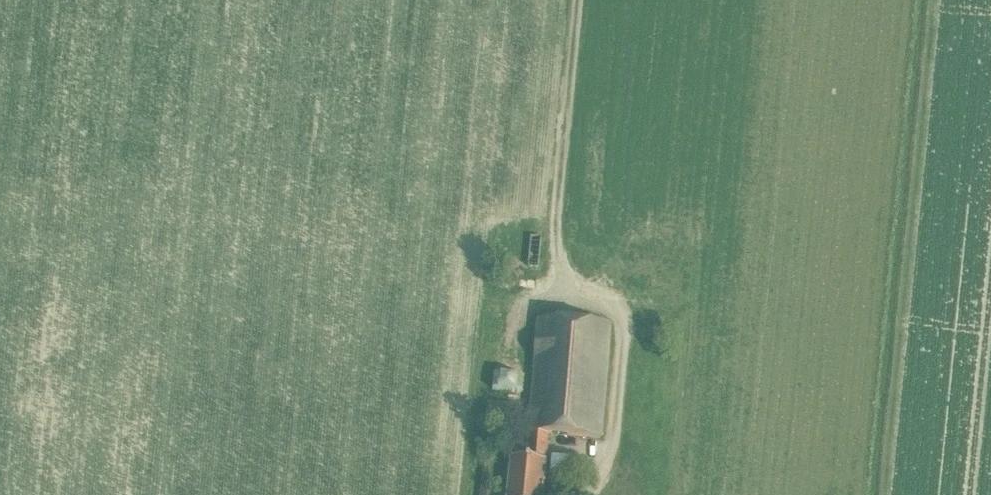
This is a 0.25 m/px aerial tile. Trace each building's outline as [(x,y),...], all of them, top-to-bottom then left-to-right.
[(549,433),(600,438),(611,324),(539,318),(527,451),(512,450),(508,494),(543,494),(549,433)] [(486,419),(519,422),(521,405),(488,402),(486,419)]
